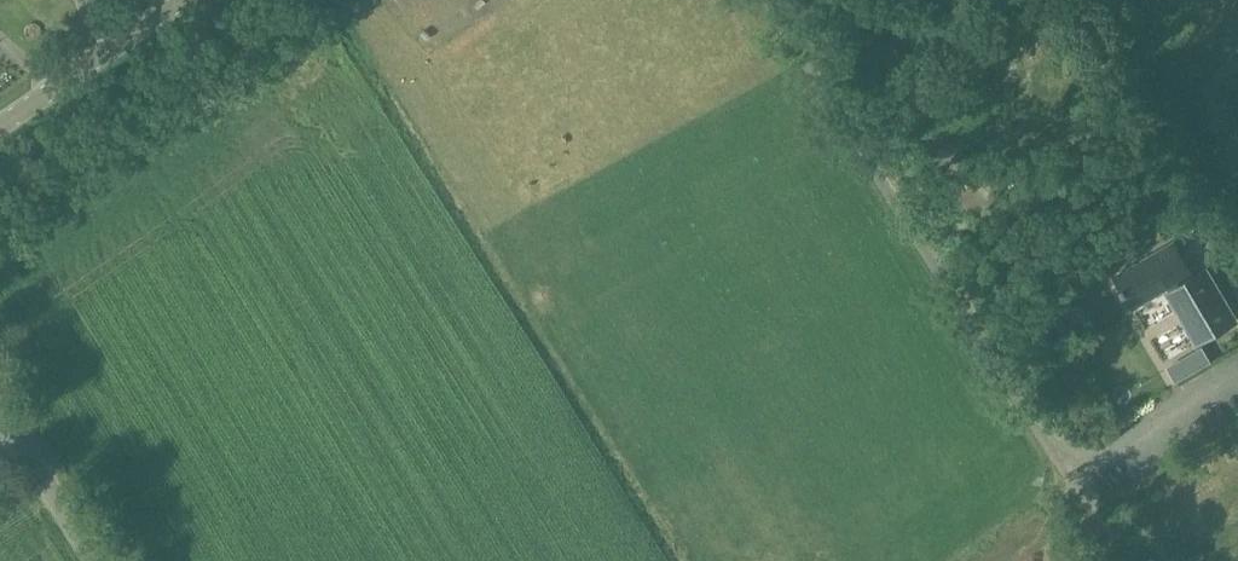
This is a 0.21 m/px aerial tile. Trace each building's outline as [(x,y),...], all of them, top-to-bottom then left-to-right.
[(1174,243),(1115,278),(1133,308),(1166,289),(1197,342),(1236,319),(1206,268),(1193,276),(1189,270),(1184,261),(1174,243)] [(1032,322),(1043,328),(1053,312),(1041,305),(1032,322)]
